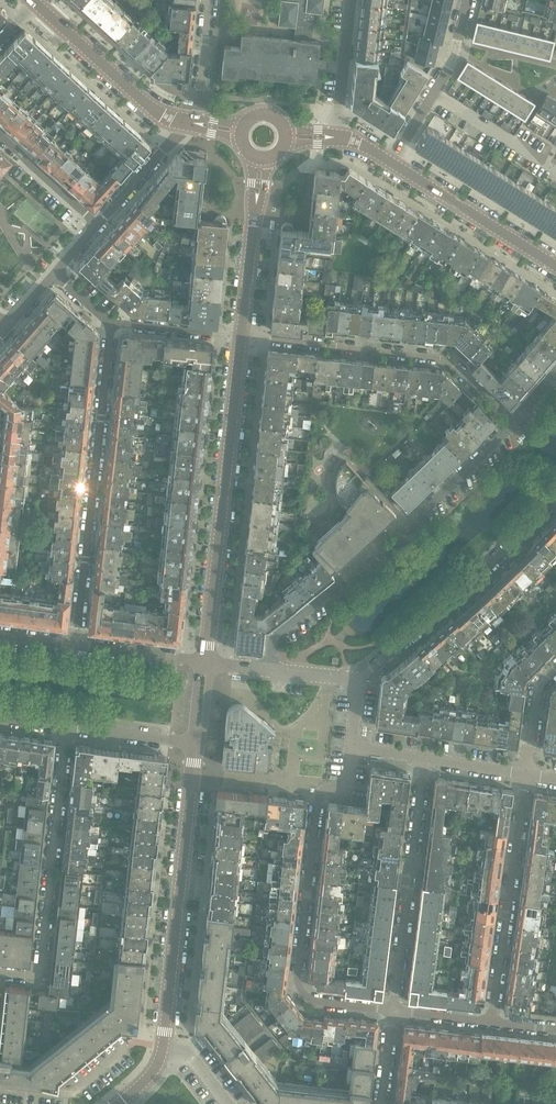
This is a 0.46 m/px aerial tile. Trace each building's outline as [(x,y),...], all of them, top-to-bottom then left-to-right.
[(88,14),(100,0),(84,0),(79,5),(86,12),(88,14)] [(97,22),(114,2),(112,0),(100,0),(88,14),(89,15),(90,15),(97,22)] [(316,82),(317,67),(324,68),(325,59),(318,59),(320,42),(312,41),(312,34),(315,13),(323,14),(325,0),(281,0),(278,25),(295,27),(294,40),(291,40),(291,39),(290,39),(281,38),(281,37),(280,37),(280,38),(272,37),(271,36),(271,37),(262,36),(262,35),(261,35),(261,36),(253,35),(253,34),(242,33),(240,47),(225,46),(222,76),(238,77),(239,74),(240,74),(240,73),(257,75),(259,76),(259,75),(276,77),(276,78),(278,78),(278,77),(295,79),(295,80),(298,80),(298,79),(316,82)] [(431,5),(450,10),(453,0),(432,0),(431,5)] [(501,9),(501,8),(506,9),(509,0),(482,0),(481,4),(501,9)] [(546,6),(555,8),(555,0),(548,0),(546,6)] [(104,28),(106,30),(123,11),(114,2),(97,22),(104,28)] [(166,15),(194,18),(195,7),(195,6),(196,6),(171,4),(171,11),(166,10),(166,15)] [(387,8),(362,5),(360,16),(385,18),(387,8)] [(450,10),(431,5),(428,16),(448,21),(450,10)] [(545,17),(555,20),(555,8),(546,6),(544,16),(546,17),(545,17)] [(123,11),(106,30),(107,32),(108,31),(115,38),(132,20),(132,19),(123,11)] [(169,26),(175,27),(193,29),(194,18),(166,15),(166,20),(170,20),(169,26)] [(385,18),(360,16),(359,27),(384,30),(385,18)] [(448,21),(428,16),(425,27),(445,32),(448,21)] [(132,20),(115,38),(122,44),(122,45),(123,46),(144,25),(140,21),(137,25),(132,20)] [(473,40),(484,43),(489,25),(477,22),(473,40)] [(144,25),(123,46),(125,48),(133,54),(149,36),(144,31),(147,28),(144,25)] [(484,43),(495,46),(499,27),(489,25),(484,43)] [(180,49),(191,51),(193,29),(175,27),(175,32),(179,32),(177,50),(180,50),(180,49)] [(358,38),(383,40),(384,30),(359,27),(358,38)] [(423,37),(420,37),(442,43),(445,32),(425,27),(423,37)] [(495,46),(506,48),(510,30),(499,27),(495,46)] [(3,75),(7,71),(15,77),(23,68),(15,61),(34,39),(25,30),(7,50),(0,58),(0,72),(3,75)] [(506,48),(517,51),(521,32),(510,30),(506,48)] [(517,51),(528,54),(532,35),(521,32),(517,51)] [(528,54),(539,56),(543,38),(532,35),(528,54)] [(155,41),(149,36),(133,54),(140,61),(139,61),(141,63),(162,41),(158,38),(155,41)] [(417,48),(437,53),(439,43),(442,43),(420,37),(417,48)] [(383,40),(358,38),(357,48),(382,51),(383,40)] [(539,56),(550,59),(554,41),(543,38),(539,56)] [(15,61),(23,68),(33,77),(52,55),(34,39),(15,61)] [(165,44),(162,41),(141,63),(143,64),(144,64),(151,71),(168,53),(162,48),(165,44)] [(357,48),(356,59),(378,61),(381,62),(381,56),(382,51),(357,48)] [(437,53),(417,48),(414,60),(434,64),(437,53)] [(180,49),(180,50),(179,54),(177,78),(176,82),(187,83),(191,51),(180,49)] [(392,63),(393,63),(399,64),(401,53),(394,53),(393,52),(392,63)] [(179,54),(168,53),(151,71),(153,73),(153,75),(153,76),(177,78),(179,54)] [(33,77),(51,93),(70,72),(52,55),(33,77)] [(378,61),(356,59),(350,105),(393,131),(428,74),(411,64),(408,62),(401,73),(406,76),(388,105),(372,95),(374,71),(377,71),(378,61)] [(478,67),(468,61),(458,77),(468,83),(478,67)] [(393,63),(392,63),(386,62),(384,85),(390,86),(393,63)] [(487,73),(478,67),(468,83),(477,89),(487,73)] [(88,88),(70,72),(51,93),(69,110),(88,88)] [(497,79),(487,73),(477,89),(486,95),(497,79)] [(506,85),(497,79),(486,95),(496,101),(506,85)] [(516,91),(506,85),(496,101),(505,107),(516,91)] [(69,110),(87,126),(106,104),(88,88),(69,110)] [(525,97),(516,91),(505,107),(515,113),(525,97)] [(10,101),(2,94),(0,96),(0,112),(10,101)] [(535,115),(545,121),(555,104),(555,99),(548,94),(535,115)] [(535,103),(525,97),(515,113),(525,119),(535,103)] [(4,125),(18,108),(10,101),(0,112),(0,122),(4,125)] [(124,120),(106,104),(87,126),(105,142),(124,120)] [(545,121),(555,127),(555,126),(555,104),(545,121)] [(4,125),(12,132),(26,116),(18,108),(4,125)] [(12,132),(20,140),(35,123),(26,116),(12,132)] [(124,120),(105,142),(123,158),(142,137),(124,120)] [(35,123),(20,140),(28,147),(41,131),(42,130),(35,123)] [(457,145),(427,126),(415,145),(445,164),(457,145)] [(28,147),(37,155),(51,140),(41,131),(28,147)] [(111,171),(112,172),(120,180),(151,145),(142,137),(123,158),(111,171)] [(51,140),(37,155),(40,157),(38,160),(44,165),(60,148),(51,140)] [(445,164),(474,182),(486,163),(457,145),(445,164)] [(68,155),(60,148),(44,165),(52,172),(68,155)] [(173,219),(196,221),(196,220),(199,220),(206,158),(193,157),(184,148),(178,154),(167,166),(157,179),(166,186),(175,176),(178,176),(173,219)] [(12,160),(0,149),(0,174),(12,160)] [(52,172),(60,180),(76,162),(68,155),(52,172)] [(60,180),(68,187),(84,170),(76,162),(60,180)] [(486,163),(474,182),(503,200),(515,182),(486,163)] [(344,185),(358,193),(366,179),(349,168),(348,169),(347,171),(346,170),(345,169),(344,169),(343,170),(342,170),(341,171),(340,172),(339,173),(337,173),(315,170),(314,185),(338,188),(338,184),(344,185)] [(84,170),(68,187),(77,194),(92,177),(84,170)] [(112,172),(103,181),(112,189),(120,180),(112,172)] [(92,177),(77,194),(85,202),(100,184),(92,177)] [(154,182),(147,190),(156,198),(158,196),(159,197),(161,194),(160,194),(163,191),(163,190),(166,186),(157,179),(156,180),(155,180),(154,181),(154,182)] [(358,205),(362,208),(376,185),(366,179),(358,193),(353,200),(360,204),(358,205)] [(100,184),(85,202),(94,210),(112,189),(103,181),(100,184)] [(503,200),(533,219),(544,200),(515,182),(503,200)] [(311,209),(337,212),(339,196),(337,195),(338,188),(314,185),(311,209)] [(376,185),(362,208),(373,214),(387,192),(376,185)] [(137,201),(148,211),(158,200),(156,198),(147,190),(137,201)] [(397,198),(387,192),(373,214),(383,221),(397,198)] [(383,221),(393,227),(407,205),(397,198),(383,221)] [(555,233),(555,207),(544,200),(533,219),(555,233)] [(130,209),(148,225),(155,217),(148,211),(137,201),(133,206),(133,205),(130,209)] [(418,211),(407,205),(393,227),(403,234),(418,211)] [(122,218),(140,234),(148,225),(130,209),(126,213),(127,213),(122,218)] [(309,233),(335,236),(337,212),(311,209),(309,232),(309,233)] [(428,218),(418,211),(403,234),(402,236),(412,243),(428,218)] [(196,221),(195,234),(198,235),(225,238),(226,224),(226,223),(226,222),(227,221),(226,221),(226,220),(226,219),(225,218),(225,217),(224,217),(224,216),(223,216),(222,216),(221,216),(220,216),(219,216),(218,216),(217,217),(216,217),(216,218),(215,219),(215,220),(215,221),(215,222),(199,220),(196,220),(196,221)] [(140,234),(122,218),(119,222),(118,222),(115,225),(133,242),(140,234)] [(438,224),(428,218),(412,243),(422,249),(438,224)] [(279,254),(305,257),(306,248),(340,252),(342,239),(334,239),(335,236),(309,233),(309,232),(299,232),(299,231),(296,231),(293,231),(294,229),(293,228),(293,227),(293,226),(292,225),(291,224),(290,223),(289,223),(288,223),(286,223),(285,224),(284,224),(283,225),(283,226),(282,227),(282,228),(282,229),(279,254)] [(438,224),(422,249),(433,255),(449,231),(438,224)] [(112,230),(108,234),(126,250),(133,242),(115,225),(112,229),(112,230)] [(433,255),(443,262),(459,237),(449,231),(433,255)] [(108,234),(100,242),(122,261),(125,258),(122,255),(126,250),(108,234)] [(225,238),(198,235),(196,247),(224,250),(225,238)] [(443,262),(454,268),(469,244),(459,237),(443,262)] [(93,250),(111,266),(115,262),(119,265),(122,261),(100,242),(97,245),(98,246),(93,250)] [(469,244),(454,268),(463,274),(479,250),(469,244)] [(196,247),(195,259),(222,262),(224,250),(196,247)] [(111,266),(93,250),(89,255),(86,258),(102,273),(107,278),(110,274),(107,271),(111,266)] [(479,250),(463,274),(463,275),(473,282),(489,256),(479,250)] [(279,254),(278,266),(303,269),(305,257),(279,254)] [(473,282),(483,288),(499,263),(489,256),(473,282)] [(102,273),(86,258),(84,260),(85,260),(79,267),(95,281),(102,273)] [(194,271),(221,274),(222,262),(195,259),(194,271)] [(156,263),(153,272),(161,273),(162,273),(162,269),(159,269),(160,264),(156,263)] [(510,269),(499,263),(483,288),(493,294),(510,269)] [(303,269),(278,266),(276,278),(302,281),(303,269)] [(510,269),(493,294),(503,301),(520,275),(510,269)] [(193,283),(220,286),(221,274),(194,271),(193,283)] [(95,281),(110,295),(118,287),(107,278),(102,273),(95,281)] [(355,274),(354,288),(364,289),(365,274),(355,274)] [(520,275),(503,301),(514,307),(530,282),(520,275)] [(115,299),(118,302),(137,281),(134,278),(131,281),(126,277),(118,287),(110,295),(115,299)] [(275,291),(301,293),(302,281),(276,278),(275,291)] [(137,281),(118,302),(122,305),(125,308),(142,291),(138,287),(141,284),(137,281)] [(533,299),(540,288),(530,282),(514,307),(524,313),(527,310),(533,299)] [(193,283),(191,295),(219,298),(220,286),(193,283)] [(152,316),(156,317),(159,289),(155,288),(154,292),(148,291),(145,315),(152,316)] [(540,288),(533,299),(555,313),(555,298),(540,288)] [(162,317),(168,317),(169,304),(170,294),(164,293),(164,289),(159,289),(156,317),(162,317)] [(142,291),(125,308),(127,310),(126,310),(128,311),(132,314),(145,315),(148,291),(148,292),(142,291)] [(274,302),(299,305),(301,293),(275,291),(274,302)] [(60,324),(74,337),(98,340),(99,331),(90,323),(77,312),(77,311),(73,308),(58,295),(56,293),(53,296),(48,301),(42,308),(60,324)] [(191,307),(217,310),(219,298),(191,295),(190,306),(190,307),(191,307)] [(272,315),(298,317),(299,305),(274,302),(272,314),(272,315)] [(336,329),(339,303),(335,302),(335,306),(329,305),(327,321),(325,335),(332,335),(333,329),(336,329)] [(336,329),(348,330),(350,308),(344,307),(345,303),(339,303),(336,329)] [(189,320),(191,307),(190,307),(190,306),(169,304),(168,317),(185,320),(190,321),(190,320),(189,320)] [(350,308),(348,330),(358,332),(361,305),(357,305),(356,308),(350,308)] [(358,332),(369,333),(372,310),(366,309),(366,306),(361,305),(358,332)] [(217,310),(191,307),(189,320),(190,320),(216,323),(217,310)] [(369,333),(380,334),(383,307),(379,307),(378,311),(372,310),(369,333)] [(380,334),(391,335),(394,312),(388,312),(388,308),(383,307),(380,334)] [(60,324),(42,308),(29,323),(47,339),(60,324)] [(394,312),(391,335),(401,336),(404,310),(400,309),(400,313),(394,312)] [(401,336),(412,338),(415,314),(410,314),(410,310),(404,310),(401,336)] [(415,314),(412,338),(423,339),(426,311),(422,311),(422,315),(417,314),(415,314)] [(423,339),(434,340),(436,316),(431,316),(431,312),(426,311),(423,339)] [(436,316),(434,340),(445,341),(448,314),(444,313),(443,317),(436,316)] [(453,314),(448,314),(445,341),(454,342),(465,319),(453,318),(453,314)] [(298,317),(272,315),(271,329),(325,335),(327,321),(298,317)] [(510,331),(514,334),(519,329),(520,330),(528,321),(523,317),(510,331)] [(454,342),(460,348),(479,328),(475,325),(473,327),(465,319),(454,342)] [(555,344),(555,327),(549,322),(541,332),(555,344)] [(12,342),(30,357),(47,339),(29,323),(12,342)] [(460,348),(468,355),(484,339),(485,338),(480,334),(483,332),(479,328),(460,348)] [(553,358),(555,354),(555,344),(541,332),(533,341),(553,358)] [(144,347),(143,355),(152,356),(152,350),(163,351),(162,357),(163,357),(165,339),(122,335),(121,345),(144,347)] [(466,363),(471,368),(486,352),(487,352),(492,346),(488,342),(491,339),(487,336),(485,338),(484,339),(468,355),(471,358),(466,363)] [(72,353),(96,356),(98,340),(74,337),(72,353)] [(192,358),(192,364),(211,367),(213,345),(194,343),(194,342),(189,342),(165,339),(163,357),(185,359),(185,358),(188,358),(188,357),(192,358)] [(525,351),(545,368),(553,358),(533,341),(525,351)] [(12,342),(5,350),(23,366),(30,357),(12,342)] [(144,347),(121,345),(119,368),(141,371),(143,355),(144,347)] [(16,374),(23,366),(5,350),(0,356),(0,360),(16,374)] [(266,375),(292,378),(293,371),(295,371),(295,366),(294,366),(296,354),(270,351),(270,352),(269,353),(268,353),(267,361),(266,365),(267,366),(266,375)] [(525,351),(516,360),(536,377),(545,368),(525,351)] [(486,352),(471,368),(509,404),(513,404),(519,397),(499,380),(500,378),(479,360),(487,352),(486,352)] [(71,370),(94,372),(96,356),(72,353),(71,370)] [(294,366),(295,366),(315,368),(316,356),(296,354),(294,366)] [(328,357),(316,356),(315,368),(314,380),(320,381),(320,387),(325,387),(328,357)] [(337,383),(339,359),(328,357),(325,387),(329,388),(330,382),(337,383)] [(343,389),(348,390),(351,360),(339,359),(337,383),(343,384),(343,389)] [(8,382),(16,374),(0,360),(0,375),(8,382)] [(351,360),(348,390),(359,391),(360,386),(360,383),(362,361),(351,360)] [(508,370),(528,387),(536,377),(516,360),(508,370)] [(366,388),(371,389),(373,362),(362,361),(360,383),(360,386),(366,387),(366,388)] [(373,362),(371,389),(375,389),(376,385),(383,386),(385,364),(373,362)] [(211,367),(192,364),(185,363),(183,375),(210,378),(210,371),(211,371),(211,367)] [(397,365),(385,364),(383,386),(389,386),(388,391),(394,392),(397,365)] [(408,366),(397,365),(394,392),(398,392),(399,391),(405,392),(408,366)] [(409,393),(417,394),(417,390),(419,368),(408,366),(405,392),(405,393),(409,393)] [(117,390),(139,392),(139,386),(145,387),(146,377),(141,377),(141,371),(119,368),(117,390)] [(417,390),(417,394),(421,394),(421,390),(428,391),(431,369),(419,368),(417,390)] [(431,369),(428,391),(428,395),(432,395),(432,391),(440,392),(441,379),(445,374),(441,370),(431,369)] [(71,370),(70,381),(93,383),(94,372),(71,370)] [(500,379),(500,378),(499,380),(519,397),(528,387),(508,370),(500,379)] [(441,379),(440,392),(445,398),(440,402),(443,405),(448,401),(461,388),(445,374),(441,379)] [(1,390),(8,382),(0,375),(0,389),(1,390)] [(210,378),(183,375),(182,387),(209,390),(209,386),(210,378)] [(264,392),(263,400),(289,402),(290,395),(292,395),(293,385),(291,385),(292,378),(266,375),(265,383),(264,383),(263,392),(264,392)] [(61,386),(60,391),(93,394),(93,391),(92,391),(93,389),(92,389),(93,383),(70,381),(69,383),(70,383),(70,387),(61,386)] [(179,399),(207,402),(208,395),(209,390),(182,387),(181,387),(179,399)] [(464,402),(469,395),(462,389),(456,395),(464,402)] [(0,392),(0,403),(4,407),(3,407),(5,408),(8,405),(19,406),(1,390),(0,392)] [(114,398),(114,401),(146,404),(147,400),(138,399),(139,392),(117,390),(116,397),(115,398),(114,398)] [(93,394),(60,391),(60,396),(68,397),(68,402),(91,405),(91,399),(92,399),(92,397),(93,397),(93,394)] [(178,411),(206,414),(206,410),(207,402),(179,399),(178,411)] [(261,416),(260,423),(286,426),(287,419),(297,421),(299,410),(291,409),(291,410),(288,409),(289,402),(263,400),(262,407),(261,416)] [(114,412),(136,414),(137,409),(145,410),(146,404),(114,401),(114,404),(115,404),(114,406),(115,406),(114,412)] [(392,409),(403,410),(403,408),(403,403),(392,401),(392,407),(392,409)] [(58,412),(91,416),(91,413),(90,413),(90,411),(91,405),(68,402),(67,409),(58,408),(58,412)] [(466,411),(487,431),(496,422),(477,404),(471,409),(469,407),(466,411)] [(7,410),(7,416),(30,418),(31,407),(19,406),(8,405),(5,408),(7,410)] [(178,411),(177,423),(204,426),(205,419),(206,419),(206,414),(178,411)] [(487,431),(466,411),(462,414),(467,419),(462,424),(478,440),(487,431)] [(66,424),(88,427),(89,421),(89,419),(90,419),(91,416),(58,412),(57,418),(66,419),(66,424)] [(136,414),(114,412),(113,418),(113,420),(112,420),(112,423),(144,426),(144,422),(136,421),(136,414)] [(5,426),(29,429),(30,418),(7,416),(6,422),(5,426)] [(144,426),(112,423),(111,426),(112,426),(112,428),(112,434),(134,436),(135,430),(143,431),(144,426)] [(177,423),(175,435),(203,438),(204,433),(203,433),(204,426),(177,423)] [(259,440),(258,447),(284,450),(284,443),(287,444),(288,433),(286,433),(286,426),(260,423),(260,431),(259,430),(258,440),(259,440)] [(56,434),(88,438),(89,435),(88,435),(88,433),(87,433),(88,427),(66,424),(65,431),(56,430),(56,434)] [(449,429),(470,448),(478,440),(462,424),(456,429),(452,425),(449,429)] [(5,431),(4,438),(27,440),(29,429),(5,426),(4,431),(5,431)] [(450,436),(445,441),(461,457),(470,448),(449,429),(445,432),(450,436)] [(63,446),(86,449),(87,442),(87,440),(88,440),(88,438),(56,434),(55,439),(64,440),(63,446)] [(109,444),(141,448),(142,444),(137,443),(138,437),(134,436),(112,434),(111,440),(110,442),(109,442),(109,444)] [(175,435),(174,447),(202,450),(202,443),(203,443),(203,438),(175,435)] [(3,444),(2,449),(26,451),(27,440),(4,438),(4,444),(3,444)] [(461,457),(445,441),(444,440),(417,466),(434,483),(435,483),(433,481),(459,457),(460,458),(461,457)] [(109,455),(132,458),(132,452),(140,453),(141,448),(109,444),(109,448),(110,448),(110,450),(109,455)] [(53,456),(86,460),(86,457),(85,457),(85,455),(86,449),(63,446),(62,452),(53,451),(53,456)] [(173,459),(201,462),(201,457),(202,450),(174,447),(173,459)] [(256,459),(282,462),(284,450),(258,447),(257,454),(256,459)] [(2,460),(25,462),(26,451),(2,449),(2,453),(2,460)] [(107,464),(107,466),(139,470),(139,465),(135,465),(136,459),(131,458),(132,458),(109,455),(109,462),(108,462),(108,464),(107,464)] [(61,462),(61,468),(83,470),(84,464),(85,462),(86,462),(86,460),(53,456),(52,461),(61,462)] [(171,470),(199,474),(200,467),(201,462),(173,459),(171,470)] [(282,462),(256,459),(256,464),(255,472),(281,475),(282,462)] [(0,470),(24,473),(25,462),(2,460),(1,466),(0,470)] [(321,560),(331,572),(331,571),(336,567),(337,569),(396,513),(394,512),(398,509),(398,510),(399,510),(367,476),(364,479),(346,461),(346,462),(341,467),(340,469),(338,471),(337,474),(336,476),(336,479),(335,482),(335,484),(335,487),(336,490),(336,492),(337,495),(338,497),(339,499),(340,501),(341,503),(343,505),(344,505),(343,505),(344,504),(347,508),(350,511),(314,545),(316,547),(313,550),(313,549),(312,550),(321,560)] [(139,470),(107,466),(106,469),(107,469),(107,471),(108,471),(107,477),(129,480),(130,474),(138,475),(139,470)] [(434,483),(417,466),(391,492),(404,505),(404,506),(407,510),(408,508),(407,507),(432,482),(434,484),(434,483)] [(51,473),(51,477),(83,481),(84,479),(83,478),(83,476),(83,470),(61,468),(60,474),(51,473)] [(0,470),(0,481),(22,484),(24,473),(0,470)] [(170,483),(198,486),(199,482),(198,482),(199,474),(171,470),(170,483)] [(256,472),(254,484),(279,487),(281,475),(255,472),(256,472)] [(59,484),(58,490),(81,492),(82,486),(82,484),(83,484),(83,481),(51,477),(50,483),(59,484)] [(104,488),(136,491),(137,487),(128,486),(129,480),(107,477),(106,484),(106,485),(105,485),(104,488)] [(21,495),(22,484),(0,481),(0,492),(21,495)] [(170,483),(169,495),(196,498),(197,491),(198,491),(198,486),(170,483)] [(279,487),(254,484),(253,496),(278,499),(279,487)] [(104,499),(126,502),(127,496),(136,497),(145,498),(145,494),(136,492),(136,491),(104,488),(104,491),(105,491),(105,493),(104,499)] [(48,499),(81,503),(81,500),(80,500),(81,498),(80,498),(81,492),(58,490),(58,496),(49,495),(48,499)] [(20,506),(21,495),(0,492),(0,503),(20,506)] [(167,507),(195,510),(196,506),(195,506),(196,498),(169,495),(167,507)] [(251,508),(277,511),(278,499),(253,496),(251,508)] [(56,506),(56,511),(79,514),(79,508),(80,508),(80,506),(81,506),(81,503),(48,499),(47,505),(56,506)] [(102,510),(134,514),(134,509),(132,509),(133,505),(129,505),(129,509),(126,508),(126,502),(104,499),(104,506),(103,506),(103,508),(102,508),(102,510)] [(19,517),(20,506),(0,503),(0,515),(19,517)] [(167,507),(166,519),(194,523),(194,515),(195,515),(195,510),(167,507)] [(250,520),(275,522),(277,511),(251,508),(250,520)] [(102,521),(124,524),(125,518),(133,519),(134,514),(102,510),(102,513),(102,515),(103,515),(102,521)] [(46,517),(46,521),(79,525),(79,522),(78,522),(78,520),(79,514),(56,511),(55,518),(46,517)] [(18,528),(19,517),(0,515),(0,526),(18,528)] [(194,523),(166,519),(165,531),(193,535),(193,530),(194,523)] [(275,522),(250,520),(249,532),(274,535),(275,522)] [(54,528),(53,533),(76,536),(77,529),(77,530),(77,528),(78,528),(79,525),(46,521),(45,527),(54,528)] [(100,529),(99,532),(131,536),(132,531),(128,531),(128,524),(124,524),(102,521),(101,527),(101,529),(100,529)] [(550,525),(549,524),(546,528),(541,533),(555,549),(555,532),(550,525)] [(16,539),(18,528),(0,526),(0,537),(16,539)] [(163,543),(191,546),(192,539),(193,535),(165,531),(163,543)] [(100,537),(99,544),(122,546),(122,540),(131,541),(131,536),(99,532),(99,535),(100,535),(100,537)] [(247,544),(267,546),(273,546),(274,535),(249,532),(247,544)] [(43,543),(76,547),(77,544),(76,544),(76,542),(75,542),(76,536),(53,533),(52,540),(44,539),(43,543)] [(551,561),(555,557),(555,549),(541,533),(538,536),(538,537),(533,542),(551,561)] [(15,550),(16,539),(0,537),(0,548),(15,550)] [(524,551),(542,570),(551,561),(533,542),(527,547),(524,550),(524,551)] [(51,550),(51,555),(74,558),(74,551),(75,551),(75,550),(76,550),(76,547),(43,543),(43,549),(51,550)] [(162,555),(190,559),(191,554),(190,554),(191,546),(163,543),(162,555)] [(97,554),(129,558),(129,553),(121,552),(122,546),(99,544),(99,549),(98,549),(98,551),(97,551),(97,554)] [(247,544),(246,555),(277,559),(278,553),(266,552),(267,546),(247,544)] [(14,561),(15,550),(0,548),(0,559),(14,561)] [(515,559),(534,578),(542,570),(524,551),(519,556),(519,555),(515,559)] [(98,559),(97,565),(119,568),(120,562),(128,563),(129,558),(97,554),(96,557),(97,557),(97,559),(98,559)] [(308,554),(303,558),(323,584),(333,576),(334,575),(331,572),(321,560),(316,564),(308,554)] [(41,565),(74,568),(74,566),(73,565),(73,564),(74,558),(51,555),(50,562),(41,561),(41,565)] [(161,567),(188,571),(189,563),(190,559),(162,555),(161,567)] [(246,555),(244,567),(263,570),(264,564),(277,565),(277,559),(246,555)] [(302,576),(314,592),(323,584),(303,558),(297,563),(306,573),(302,576)] [(3,571),(13,572),(14,561),(0,559),(0,570),(3,571)] [(534,578),(515,559),(510,564),(507,567),(526,587),(534,578)] [(48,577),(55,578),(71,579),(72,573),(72,571),(73,571),(74,568),(41,565),(40,571),(49,572),(48,577)] [(95,573),(94,576),(127,580),(127,574),(119,574),(119,568),(97,565),(96,571),(95,573)] [(162,579),(187,583),(188,578),(187,578),(188,571),(161,567),(159,579),(162,579)] [(242,591),(255,593),(261,593),(263,570),(244,567),(242,591)] [(501,572),(498,575),(517,595),(526,587),(507,567),(507,568),(502,573),(501,572)] [(517,595),(498,575),(498,576),(489,584),(508,604),(517,595)] [(94,587),(105,588),(117,589),(117,583),(126,584),(127,580),(94,576),(94,579),(95,579),(95,581),(94,587)] [(286,596),(269,610),(278,621),(296,607),(314,592),(302,576),(283,592),(286,596)] [(58,597),(70,599),(72,582),(73,580),(72,579),(71,579),(55,578),(54,585),(59,586),(58,597)] [(162,579),(161,592),(186,595),(187,590),(186,590),(187,583),(162,579)] [(481,592),(499,612),(508,604),(489,584),(484,589),(481,592)] [(105,588),(94,587),(93,586),(92,605),(91,605),(90,612),(91,612),(89,627),(92,631),(95,631),(95,632),(100,632),(103,604),(105,588)] [(242,591),(239,614),(253,615),(255,593),(242,591)] [(169,606),(184,608),(185,599),(186,599),(186,595),(161,592),(160,596),(169,597),(167,606),(169,606)] [(471,600),(490,620),(499,612),(481,592),(480,592),(480,593),(475,598),(475,597),(471,600)] [(0,593),(0,619),(7,620),(10,595),(0,593)] [(22,596),(10,595),(7,620),(14,621),(15,621),(17,621),(20,621),(21,621),(26,622),(27,622),(29,623),(32,623),(35,623),(36,623),(42,624),(46,599),(34,598),(22,596)] [(58,597),(57,601),(55,615),(57,616),(56,626),(67,628),(70,599),(58,597)] [(46,599),(42,624),(50,625),(52,626),(56,626),(57,616),(55,615),(57,601),(46,599)] [(490,620),(471,600),(471,601),(466,606),(462,609),(481,629),(490,620)] [(104,632),(110,633),(113,609),(107,608),(107,605),(103,604),(100,632),(104,633),(104,632)] [(117,635),(122,635),(125,607),(120,606),(119,609),(113,609),(110,633),(117,634),(117,635)] [(168,613),(165,641),(166,641),(177,642),(180,639),(183,613),(184,613),(185,608),(184,608),(169,606),(168,613)] [(125,635),(132,636),(135,612),(129,611),(129,607),(125,607),(122,635),(125,636),(125,635)] [(135,612),(132,636),(139,637),(138,637),(143,638),(146,610),(141,609),(141,612),(135,612)] [(454,616),(472,636),(473,637),(481,629),(462,609),(457,614),(454,616)] [(146,610),(143,638),(147,638),(154,639),(156,614),(151,614),(151,610),(146,610)] [(253,615),(239,614),(238,625),(264,628),(266,628),(268,627),(269,628),(278,621),(269,610),(261,616),(253,615)] [(163,615),(156,614),(154,639),(161,640),(165,641),(168,613),(163,612),(163,615)] [(472,636),(454,616),(453,617),(448,622),(447,622),(445,624),(463,643),(472,636)] [(547,627),(555,637),(555,621),(552,617),(549,620),(551,623),(547,627)] [(436,632),(454,652),(463,643),(445,624),(440,628),(441,628),(436,632)] [(264,628),(238,625),(235,649),(262,652),(264,628)] [(536,632),(555,651),(555,650),(555,637),(547,627),(543,632),(540,629),(536,632)] [(427,640),(445,660),(454,652),(436,632),(430,638),(429,637),(427,640)] [(531,642),(547,659),(555,651),(536,632),(533,635),(536,638),(531,642)] [(418,648),(436,667),(437,668),(445,660),(427,640),(422,644),(423,644),(418,648)] [(547,659),(531,642),(527,647),(524,644),(521,648),(539,667),(547,659)] [(409,655),(426,674),(436,667),(418,648),(417,649),(416,649),(409,655)] [(516,658),(531,674),(539,667),(521,648),(518,651),(520,654),(516,658)] [(426,674),(409,655),(399,663),(414,679),(415,679),(418,681),(426,674)] [(503,670),(526,682),(530,676),(531,674),(516,658),(513,655),(505,664),(506,665),(503,670)] [(399,663),(388,672),(393,678),(407,680),(410,683),(414,679),(399,663)] [(526,682),(503,670),(501,674),(499,674),(497,686),(508,688),(523,690),(524,684),(526,682)] [(380,687),(406,691),(407,685),(410,683),(407,680),(393,678),(388,672),(381,678),(380,687)] [(379,699),(405,703),(406,691),(380,687),(379,699)] [(506,703),(512,704),(523,706),(525,690),(523,690),(508,688),(506,703)] [(405,703),(379,699),(378,710),(403,715),(405,703)] [(555,752),(555,704),(550,703),(543,750),(555,752)] [(225,734),(229,735),(229,739),(229,743),(227,743),(225,764),(251,766),(251,769),(270,771),(272,748),(267,747),(267,739),(271,739),(272,728),(252,710),(251,711),(245,707),(243,705),(241,704),(238,704),(236,704),(234,705),(232,707),(230,710),(228,713),(227,725),(226,724),(225,734)] [(512,704),(510,718),(506,744),(517,746),(523,706),(512,704)] [(430,732),(441,734),(446,707),(434,705),(433,713),(430,732)] [(441,734),(452,736),(456,709),(446,707),(441,734)] [(456,709),(452,736),(462,737),(467,710),(456,709)] [(403,715),(378,710),(376,724),(417,730),(420,717),(403,715)] [(467,710),(462,737),(473,739),(477,715),(478,712),(467,710)] [(420,711),(420,717),(417,730),(430,732),(433,713),(420,711)] [(473,739),(484,741),(488,714),(483,713),(483,716),(477,715),(473,739)] [(488,714),(484,741),(495,742),(499,719),(492,719),(493,715),(488,714)] [(495,742),(506,744),(510,718),(505,717),(505,720),(499,719),(495,742)] [(7,735),(0,734),(0,769),(3,769),(4,760),(29,763),(31,738),(7,735)] [(31,738),(29,763),(40,765),(39,775),(51,777),(54,744),(51,741),(31,738)] [(72,777),(86,779),(87,773),(91,773),(94,747),(79,745),(79,746),(77,748),(76,747),(72,777)] [(91,773),(104,775),(107,748),(94,747),(91,773)] [(118,763),(120,750),(107,748),(104,775),(117,776),(118,763)] [(120,750),(118,763),(131,765),(131,763),(141,764),(142,752),(120,750)] [(142,752),(141,764),(141,765),(166,768),(167,759),(166,759),(164,757),(165,755),(142,752)] [(141,765),(139,776),(165,779),(166,768),(141,765)] [(367,808),(366,812),(379,814),(381,793),(384,769),(371,767),(369,783),(369,788),(368,792),(367,808)] [(396,771),(384,769),(381,793),(393,795),(393,794),(396,771)] [(393,794),(407,796),(409,777),(408,776),(408,773),(396,771),(393,794)] [(35,787),(34,795),(48,797),(51,777),(39,775),(37,787),(35,787)] [(138,788),(164,791),(165,779),(139,776),(138,788)] [(71,789),(95,792),(95,784),(85,783),(86,779),(72,777),(71,789)] [(445,808),(448,779),(438,778),(436,780),(432,812),(444,813),(445,808)] [(458,781),(448,779),(445,808),(449,809),(449,803),(455,804),(458,781)] [(458,781),(455,804),(461,805),(461,811),(465,811),(466,806),(469,783),(458,781)] [(472,810),(476,811),(479,784),(469,783),(466,806),(472,806),(472,810)] [(488,809),(491,786),(479,784),(476,811),(481,812),(482,808),(488,809)] [(502,788),(491,786),(488,809),(494,809),(493,814),(498,814),(502,788)] [(138,788),(137,800),(162,803),(164,791),(138,788)] [(498,818),(509,819),(513,790),(502,788),(498,814),(498,818)] [(71,802),(93,804),(95,804),(96,792),(95,792),(71,789),(70,801),(71,802)] [(245,806),(266,808),(267,796),(267,795),(237,792),(218,790),(217,803),(218,803),(245,806)] [(533,806),(544,808),(546,795),(536,793),(535,797),(534,796),(533,806)] [(48,797),(34,795),(27,794),(26,806),(47,809),(48,797)] [(391,809),(405,810),(407,796),(393,794),(393,795),(391,809)] [(544,808),(543,821),(554,823),(555,807),(555,797),(546,795),(544,808)] [(264,822),(277,823),(280,797),(267,796),(266,808),(264,822)] [(280,797),(277,823),(290,825),(293,799),(280,797)] [(293,799),(290,825),(294,825),(304,826),(307,803),(304,800),(293,799)] [(137,800),(135,812),(161,815),(162,803),(137,800)] [(69,809),(69,812),(101,816),(101,811),(93,810),(93,804),(71,802),(70,809),(69,809)] [(217,814),(244,817),(245,806),(218,803),(217,814)] [(328,808),(324,844),(338,846),(340,829),(342,805),(328,803),(328,808)] [(340,829),(351,830),(354,806),(342,805),(340,829)] [(25,817),(46,820),(47,809),(26,806),(25,817)] [(354,806),(351,830),(364,832),(366,812),(367,808),(354,806)] [(533,806),(531,820),(543,821),(544,808),(533,806)] [(386,827),(403,829),(405,810),(391,809),(390,817),(388,817),(386,827)] [(69,815),(68,823),(91,826),(92,819),(100,820),(101,816),(69,812),(68,815),(69,815)] [(135,812),(134,823),(160,826),(161,815),(135,812)] [(432,812),(429,830),(445,832),(446,822),(443,822),(444,813),(432,812)] [(216,826),(242,829),(244,817),(217,814),(216,826)] [(25,817),(23,828),(45,831),(46,820),(25,817)] [(496,831),(507,833),(509,819),(498,818),(496,831)] [(529,834),(541,835),(543,822),(543,821),(531,820),(529,834)] [(66,834),(98,838),(99,833),(90,832),(91,826),(68,823),(67,831),(66,831),(66,834)] [(133,835),(158,838),(160,826),(134,823),(133,835)] [(287,837),(302,839),(303,837),(304,826),(294,825),(293,828),(290,828),(288,829),(287,837)] [(216,826),(215,839),(241,842),(242,829),(216,826)] [(379,837),(402,840),(403,829),(386,827),(376,826),(375,831),(380,831),(379,837)] [(23,828),(22,839),(44,842),(45,831),(23,828)] [(482,841),(505,844),(507,833),(496,831),(480,829),(479,834),(483,835),(482,841)] [(429,830),(428,841),(455,844),(456,840),(451,839),(452,833),(445,832),(429,830)] [(66,845),(89,847),(95,848),(95,842),(98,842),(98,838),(66,834),(66,837),(67,837),(66,845)] [(529,834),(528,846),(545,849),(546,840),(544,840),(544,836),(541,835),(529,834)] [(131,847),(157,850),(158,838),(133,835),(131,847)] [(279,848),(280,848),(301,851),(302,839),(287,837),(284,837),(284,841),(280,841),(279,848)] [(373,847),(400,850),(402,840),(379,837),(378,843),(374,842),(373,847)] [(21,851),(42,853),(44,842),(22,839),(17,839),(16,850),(21,851)] [(214,850),(239,853),(241,842),(215,839),(214,850)] [(427,852),(449,855),(450,849),(455,849),(455,844),(428,841),(427,852)] [(505,844),(482,841),(482,846),(478,846),(477,851),(504,855),(505,844)] [(322,856),(345,859),(345,854),(344,853),(345,846),(338,846),(324,844),(322,856)] [(64,856),(103,860),(103,855),(88,853),(89,847),(66,845),(65,853),(64,853),(64,856)] [(526,857),(549,860),(550,854),(553,855),(554,850),(545,849),(528,846),(526,857)] [(131,847),(130,859),(156,862),(157,850),(131,847)] [(376,858),(399,861),(400,850),(373,847),(372,852),(377,853),(376,858)] [(274,856),(274,859),(300,862),(300,859),(301,851),(280,848),(279,850),(272,849),(271,856),(274,856)] [(212,862),(238,865),(239,853),(214,850),(212,862)] [(20,862),(41,864),(42,853),(21,851),(20,862)] [(480,856),(479,862),(502,865),(504,855),(477,851),(476,856),(480,856)] [(425,862),(452,866),(453,862),(448,861),(449,855),(427,852),(425,862)] [(103,860),(64,856),(63,859),(64,859),(64,867),(86,869),(87,863),(102,865),(103,860)] [(322,856),(321,867),(346,870),(347,865),(344,865),(345,859),(322,856)] [(525,868),(551,872),(552,867),(548,867),(549,860),(526,857),(525,868)] [(371,864),(371,869),(397,872),(399,861),(376,858),(375,864),(371,864)] [(129,871),(154,874),(156,862),(130,859),(129,871)] [(277,871),(298,873),(300,862),(274,859),(273,871),(277,872),(277,871)] [(19,873),(40,876),(41,864),(20,862),(19,873)] [(212,862),(211,874),(237,877),(238,865),(212,862)] [(424,873),(446,876),(447,871),(452,871),(452,866),(425,862),(424,873)] [(474,872),(501,876),(502,865),(479,862),(479,868),(475,867),(474,872)] [(320,878),(342,881),(343,874),(346,874),(346,870),(321,867),(320,878)] [(525,868),(523,879),(546,882),(547,876),(550,876),(551,872),(525,868)] [(61,881),(82,884),(83,872),(62,869),(61,881)] [(373,880),(375,881),(396,883),(397,872),(371,869),(370,873),(374,874),(373,880)] [(129,871),(127,882),(153,885),(154,874),(129,871)] [(272,876),(272,881),(297,884),(298,881),(298,873),(277,871),(277,872),(273,871),(272,876)] [(476,884),(499,887),(501,876),(474,872),(473,877),(477,878),(476,884)] [(17,884),(39,887),(40,876),(19,873),(17,884)] [(422,885),(444,888),(449,889),(450,884),(445,883),(446,876),(424,873),(422,885)] [(210,887),(235,890),(237,877),(211,874),(210,887)] [(318,889),(345,892),(345,888),(342,888),(343,881),(342,881),(320,878),(318,889)] [(523,879),(521,890),(548,894),(548,890),(545,889),(546,882),(523,879)] [(60,892),(81,895),(82,884),(61,881),(60,892)] [(272,881),(270,893),(274,894),(275,892),(296,895),(297,890),(297,884),(272,881)] [(373,891),(395,893),(396,883),(375,881),(373,891)] [(126,894),(152,897),(153,885),(127,882),(126,894)] [(39,887),(17,884),(16,895),(37,898),(39,887)] [(499,887),(476,884),(475,890),(471,890),(471,894),(475,894),(498,898),(499,887)] [(417,926),(420,906),(422,885),(416,933),(408,999),(445,1003),(430,1002),(431,989),(410,986),(412,966),(415,946),(417,926)] [(422,885),(420,906),(442,908),(444,888),(422,885)] [(209,899),(234,902),(235,890),(210,887),(209,899)] [(318,889),(317,900),(340,902),(341,896),(344,896),(345,892),(318,889)] [(520,901),(544,905),(542,904),(543,898),(547,899),(548,894),(521,890),(520,901)] [(372,901),(394,904),(395,893),(373,891),(372,901)] [(59,904),(80,906),(81,895),(60,892),(59,904)] [(270,893),(269,903),(295,906),(296,895),(275,892),(274,894),(270,893)] [(125,906),(151,908),(152,897),(126,894),(125,906)] [(468,905),(496,909),(498,898),(475,894),(474,901),(469,900),(468,905)] [(15,906),(36,909),(37,898),(16,895),(15,906)] [(209,899),(207,912),(233,915),(234,902),(209,899)] [(317,900),(316,911),(342,914),(343,910),(340,909),(340,902),(317,900)] [(369,924),(391,927),(394,904),(372,901),(369,924)] [(518,912),(546,916),(546,912),(543,911),(544,905),(520,901),(518,912)] [(272,914),(294,917),(295,906),(269,903),(268,908),(273,909),(272,914)] [(57,915),(78,917),(80,906),(59,904),(57,915)] [(473,910),(472,917),(495,920),(496,909),(468,905),(468,910),(473,910)] [(14,918),(35,920),(36,909),(15,906),(14,918)] [(123,918),(149,921),(151,908),(125,906),(123,918)] [(442,908),(420,906),(417,926),(439,929),(442,908)] [(315,921),(338,924),(338,918),(342,919),(342,914),(316,911),(315,921)] [(351,1093),(277,1085),(262,1065),(281,1050),(271,1037),(254,1051),(251,1048),(249,1049),(245,1044),(264,1028),(251,1012),(232,1027),(220,1012),(227,942),(249,945),(250,939),(239,938),(239,940),(235,940),(235,938),(231,937),(232,933),(236,934),(236,931),(240,932),(240,934),(250,935),(251,930),(232,928),(234,915),(233,915),(207,912),(194,1027),(203,1028),(243,1079),(257,1097),(256,1103),(350,1103),(351,1093)] [(518,912),(517,923),(541,926),(542,920),(545,920),(546,916),(518,912)] [(266,925),(293,928),(294,917),(272,914),(271,921),(267,920),(266,925)] [(78,917),(57,915),(56,926),(77,928),(78,917)] [(35,920),(14,918),(6,917),(5,928),(34,931),(35,920)] [(495,920),(472,917),(471,923),(466,922),(465,927),(493,931),(495,920)] [(149,921),(123,918),(122,929),(148,932),(149,921)] [(315,921),(313,932),(340,935),(340,931),(337,931),(338,924),(315,921)] [(517,923),(515,934),(543,938),(543,934),(540,933),(541,926),(517,923)] [(369,924),(367,947),(388,950),(391,927),(369,924)] [(270,930),(269,936),(291,939),(293,928),(266,925),(266,930),(270,930)] [(56,926),(55,937),(76,939),(77,928),(56,926)] [(415,946),(436,949),(439,929),(417,926),(415,946)] [(493,931),(465,927),(464,931),(469,932),(469,939),(492,942),(493,931)] [(119,955),(144,958),(144,956),(145,956),(148,932),(122,929),(119,955)] [(30,965),(34,933),(0,930),(0,962),(30,965)] [(313,932),(312,943),(335,946),(336,940),(339,940),(340,935),(313,932)] [(514,944),(538,948),(539,942),(542,942),(543,938),(515,934),(514,944)] [(264,941),(264,946),(290,949),(291,939),(269,936),(269,942),(264,941)] [(55,937),(54,948),(75,951),(76,939),(55,937)] [(462,949),(490,953),(492,942),(469,939),(468,945),(462,944),(462,949)] [(335,946),(312,943),(311,954),(336,957),(337,947),(335,946)] [(514,944),(512,955),(538,959),(539,955),(537,954),(538,948),(514,944)] [(267,958),(289,960),(290,949),(264,946),(263,952),(268,952),(267,958)] [(436,949),(415,946),(412,966),(434,969),(436,949)] [(364,970),(385,973),(388,950),(367,947),(364,970)] [(52,960),(74,962),(75,951),(54,948),(52,960)] [(467,960),(489,963),(490,953),(462,949),(461,953),(466,954),(465,960),(467,960)] [(310,965),(335,968),(336,957),(311,954),(310,965)] [(144,958),(119,955),(118,955),(113,1000),(31,1066),(20,1065),(28,990),(31,991),(31,988),(5,985),(0,1034),(0,1079),(41,1083),(58,1087),(59,1078),(125,1025),(137,1028),(145,958),(144,958)] [(511,966),(535,970),(536,964),(538,964),(538,959),(512,955),(511,966)] [(261,968),(263,969),(287,972),(289,960),(267,958),(266,964),(262,964),(261,968)] [(52,960),(51,971),(72,973),(74,962),(52,960)] [(462,966),(461,971),(487,975),(489,963),(467,960),(466,967),(462,966)] [(308,977),(311,977),(334,979),(335,968),(310,965),(308,977)] [(434,969),(412,966),(410,986),(431,989),(434,969)] [(509,978),(535,981),(536,977),(532,976),(533,970),(534,971),(535,970),(511,966),(509,978)] [(264,981),(286,984),(287,972),(263,969),(263,974),(265,974),(264,981)] [(364,970),(362,982),(361,994),(382,996),(385,973),(364,970)] [(72,973),(51,971),(50,982),(71,984),(72,973)] [(487,975),(461,971),(461,976),(465,976),(464,983),(486,986),(487,975)] [(73,973),(72,983),(81,983),(81,973),(73,973)] [(437,983),(447,984),(448,977),(439,976),(437,983)] [(334,979),(311,977),(310,980),(316,986),(318,987),(318,989),(345,992),(346,981),(334,979)] [(507,988),(530,991),(531,985),(534,986),(535,981),(509,978),(507,988)] [(266,1005),(285,991),(285,988),(286,984),(264,981),(264,985),(268,986),(266,1005)] [(362,982),(346,981),(345,992),(361,994),(362,982)] [(448,981),(447,991),(445,1003),(482,1008),(484,996),(458,992),(453,992),(454,982),(448,981)] [(60,994),(60,995),(70,996),(71,984),(50,982),(49,992),(49,993),(60,994)] [(458,992),(484,996),(486,986),(464,983),(463,989),(459,988),(458,992)] [(507,988),(506,999),(530,1003),(532,1003),(533,999),(529,998),(530,991),(507,988)] [(430,1002),(445,1003),(447,991),(431,989),(430,1002)] [(49,993),(49,992),(39,991),(38,1004),(59,1006),(60,995),(60,994),(49,993)] [(270,1008),(274,1013),(292,1000),(285,991),(266,1005),(269,1009),(270,1008)] [(82,1001),(85,1005),(91,999),(92,996),(82,995),(82,1001)] [(530,1003),(506,999),(504,1010),(529,1013),(530,1003)] [(292,1000),(274,1013),(278,1018),(277,1019),(279,1023),(298,1009),(292,1000)] [(283,1025),(287,1030),(305,1017),(298,1009),(279,1023),(282,1026),(283,1025)] [(66,1010),(66,1017),(79,1018),(80,1011),(66,1010)] [(324,1016),(324,1020),(322,1037),(329,1038),(329,1041),(333,1041),(336,1017),(324,1016)] [(305,1017),(287,1030),(289,1033),(307,1035),(306,1041),(304,1041),(304,1046),(310,1047),(310,1040),(311,1040),(314,1019),(305,1018),(305,1017)] [(347,1019),(336,1017),(333,1041),(337,1041),(338,1039),(345,1040),(345,1033),(347,1019)] [(314,1019),(311,1040),(317,1041),(316,1043),(321,1044),(322,1037),(324,1020),(320,1019),(314,1019)] [(366,1032),(367,1021),(347,1019),(345,1033),(349,1033),(350,1030),(366,1032)] [(44,1031),(51,1032),(52,1022),(45,1021),(44,1031)] [(360,1042),(376,1044),(378,1023),(377,1022),(367,1021),(366,1032),(366,1037),(361,1037),(360,1042)] [(402,1050),(414,1051),(417,1026),(405,1025),(402,1050)] [(414,1051),(425,1053),(428,1028),(417,1026),(414,1051)] [(425,1053),(436,1054),(439,1029),(428,1028),(425,1053)] [(439,1029),(436,1054),(447,1055),(450,1030),(439,1029)] [(447,1055),(457,1057),(460,1032),(450,1030),(447,1055)] [(460,1032),(457,1057),(468,1058),(471,1033),(460,1032)] [(280,1038),(284,1042),(289,1039),(287,1037),(289,1035),(287,1033),(280,1038)] [(482,1034),(471,1033),(468,1058),(479,1059),(480,1051),(482,1034)] [(502,1037),(482,1034),(480,1051),(500,1054),(502,1037)] [(502,1037),(500,1054),(535,1058),(537,1041),(502,1037)] [(535,1058),(555,1060),(555,1043),(537,1041),(535,1058)] [(376,1044),(360,1042),(357,1042),(354,1067),(373,1070),(376,1044)] [(414,1051),(402,1050),(400,1067),(415,1069),(416,1065),(413,1065),(414,1051)] [(351,1093),(370,1095),(373,1070),(354,1067),(351,1093)] [(398,1081),(411,1083),(418,1083),(420,1070),(415,1069),(400,1067),(398,1081)] [(411,1083),(398,1081),(396,1100),(408,1101),(409,1094),(410,1094),(411,1083)] [(350,1103),(369,1103),(370,1095),(351,1093),(350,1103)] [(422,1096),(410,1094),(409,1094),(408,1101),(408,1103),(421,1103),(422,1096)] [(433,1097),(422,1096),(421,1103),(433,1103),(433,1097)]
